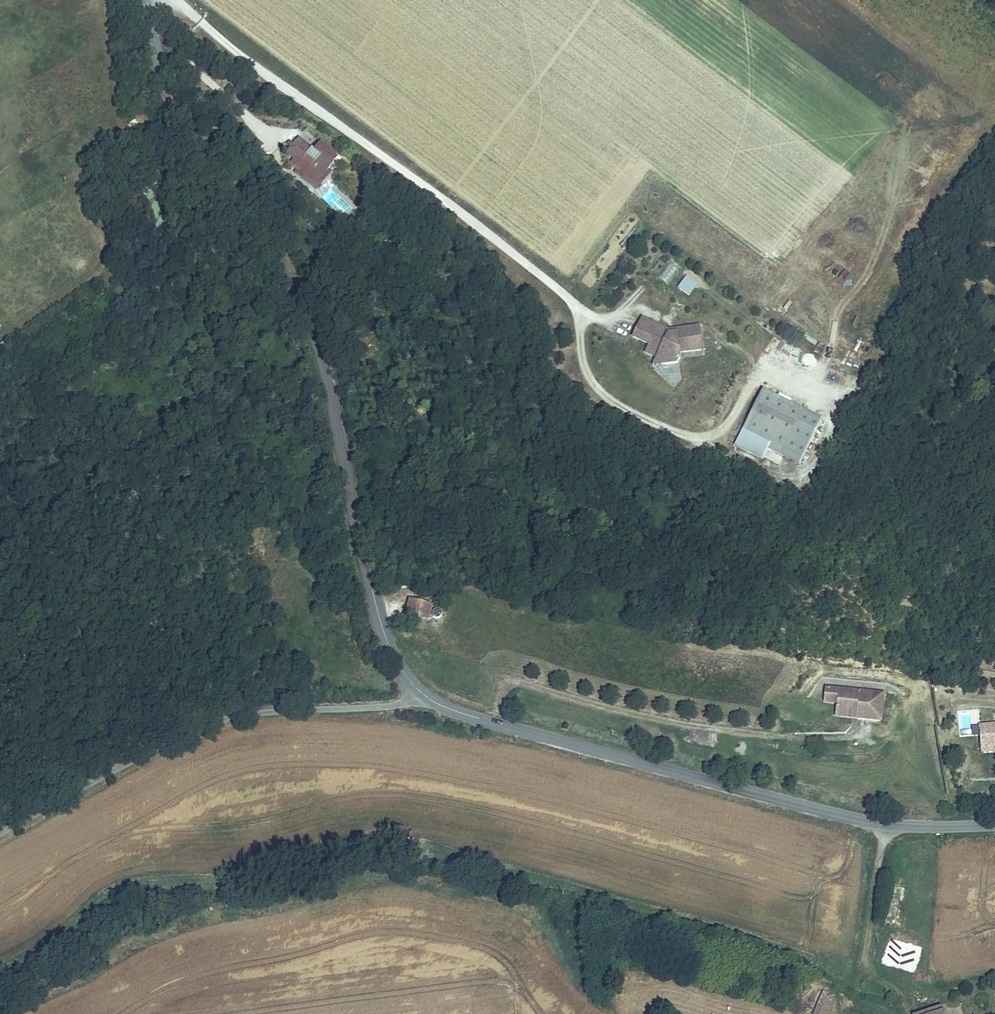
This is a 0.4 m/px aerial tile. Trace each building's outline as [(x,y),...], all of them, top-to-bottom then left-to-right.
[(285,152),(293,158),(299,163),(293,169),(309,182),(315,174),(320,178),(326,171),(338,155),(322,141),(314,151),(297,137),(285,152)] [(299,163),(293,158),(287,164),(293,169),(299,163)] [(309,182),(293,169),(289,175),(314,196),(331,176),(326,171),(320,178),(315,174),(309,182)] [(667,284),(680,267),(670,260),(657,276),(667,284)] [(689,296),(698,282),(686,275),(677,288),(689,296)] [(631,335),(640,340),(647,329),(650,324),(639,319),(631,335)] [(647,329),(640,340),(647,344),(657,350),(653,358),(648,366),(673,364),(676,358),(676,354),(699,353),(698,330),(677,332),(677,335),(665,335),(665,332),(650,324),(647,329)] [(657,350),(647,344),(643,353),(653,358),(657,350)] [(763,390),(743,430),(802,459),(821,419),(763,390)] [(409,597),(406,614),(427,620),(431,603),(409,597)] [(433,611),(433,614),(434,616),(437,617),(440,617),(442,615),(443,612),(442,609),(440,608),(437,607),(435,609),(433,611)] [(836,702),(837,687),(824,686),(823,701),(836,702)] [(879,719),(882,692),(837,687),(836,702),(835,711),(856,713),(855,717),(879,719)] [(982,747),(994,746),(994,724),(980,726),(982,747)] [(838,997),(819,991),(811,1013),(826,1013),(827,1013),(838,997)]
